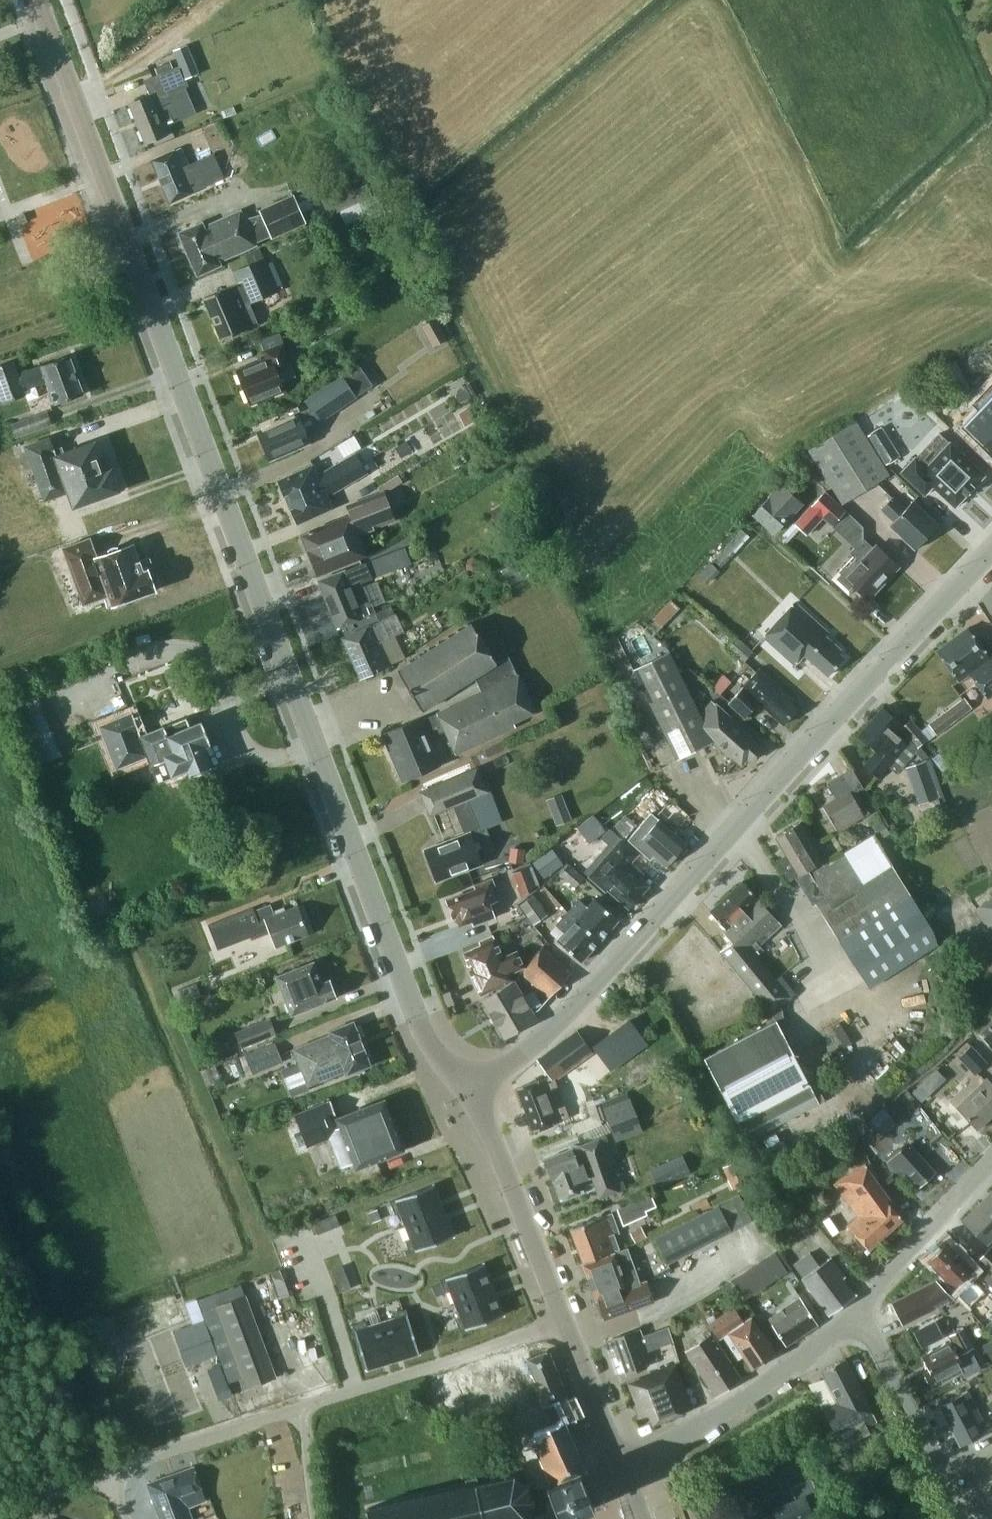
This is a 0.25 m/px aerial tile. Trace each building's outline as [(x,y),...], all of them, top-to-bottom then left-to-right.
[(178,62),(190,57),(185,44),(173,49),(178,62)] [(180,65),(147,78),(153,93),(129,103),(145,142),(172,131),(169,123),(178,119),(168,93),(188,85),(186,79),(180,65)] [(213,154),(189,165),(181,147),(151,160),(170,202),(192,192),(192,191),(223,178),(213,154)] [(329,216),(360,203),(359,202),(354,190),(351,184),(320,198),(329,216)] [(354,190),(359,202),(372,196),(368,184),(354,190)] [(261,214),(245,219),(241,210),(204,226),(202,222),(178,232),(197,275),(221,265),(220,261),(256,245),(255,243),(271,236),(272,238),(307,223),(294,194),(259,209),(261,214)] [(366,217),(368,222),(385,215),(378,194),(372,196),(359,202),(360,203),(366,217)] [(347,225),(366,217),(360,203),(341,212),(347,225)] [(203,298),(221,339),(258,324),(249,303),(279,290),(265,258),(234,271),(239,283),(203,298)] [(442,328),(436,318),(421,326),(427,337),(442,328)] [(291,364),(290,364),(282,343),(284,342),(280,332),(260,340),(264,351),(267,359),(236,371),(249,404),(285,389),(282,381),(296,376),(291,364)] [(55,404),(83,394),(69,355),(40,366),(40,364),(18,372),(13,360),(0,365),(0,394),(3,403),(26,394),(24,390),(47,381),(55,404)] [(956,362),(946,368),(952,379),(962,373),(956,362)] [(303,428),(319,421),(319,422),(357,397),(343,376),(305,401),(310,408),(297,414),(297,413),(257,431),(270,461),(310,443),(303,428)] [(456,396),(459,403),(471,396),(465,385),(458,389),(456,396)] [(991,420),(991,386),(975,404),(982,410),(991,420)] [(465,427),(475,422),(467,407),(457,412),(465,427)] [(52,425),(47,410),(10,425),(16,439),(52,425)] [(982,410),(965,428),(991,455),(991,420),(982,410)] [(952,413),(946,419),(955,428),(961,422),(952,413)] [(809,450),(842,504),(890,474),(857,420),(809,450)] [(869,435),(879,450),(890,443),(881,428),(869,435)] [(58,455),(51,437),(25,446),(45,500),(69,491),(74,506),(118,490),(111,469),(105,471),(95,442),(58,455)] [(393,448),(400,460),(413,452),(406,441),(393,448)] [(925,495),(933,486),(955,507),(985,475),(950,443),(926,468),(915,457),(901,473),(925,495)] [(324,485),(363,464),(358,455),(335,469),(333,466),(319,475),(315,465),(278,480),(287,502),(324,485)] [(324,485),(287,502),(296,523),(333,507),(328,496),(367,472),(363,464),(324,485)] [(796,497),(782,483),(781,482),(768,495),(769,496),(752,514),(774,534),(791,517),(792,518),(804,504),(796,497)] [(812,504),(794,523),(801,529),(808,535),(825,517),(834,525),(847,510),(825,490),(812,504)] [(366,555),(358,534),(395,519),(384,491),(346,506),(349,514),(300,533),(317,575),(366,555)] [(913,501),(906,509),(892,496),(880,509),(893,521),(890,525),(916,549),(939,525),(913,501)] [(723,567),(751,536),(742,529),(714,559),(723,567)] [(98,557),(91,537),(64,547),(84,603),(109,594),(113,605),(151,591),(144,571),(143,571),(133,544),(98,557)] [(875,547),(865,537),(856,546),(851,551),(854,554),(833,576),(849,593),(855,586),(865,596),(870,591),(873,594),(900,567),(877,544),(875,547)] [(366,561),(366,562),(372,578),(373,578),(411,563),(404,546),(380,556),(366,561)] [(708,584),(720,571),(710,561),(697,573),(708,584)] [(365,585),(362,587),(361,583),(372,578),(366,562),(345,570),(344,569),(318,580),(337,628),(359,620),(358,619),(376,612),(365,585)] [(654,636),(680,608),(671,600),(645,628),(654,636)] [(805,654),(828,675),(844,657),(837,651),(840,649),(825,635),(828,632),(796,602),(764,637),(795,665),(805,654)] [(392,606),(376,613),(379,621),(382,620),(395,614),(392,606)] [(342,637),(360,679),(392,665),(381,641),(390,637),(382,620),(379,621),(373,624),(342,637)] [(436,713),(436,714),(444,731),(455,754),(516,726),(514,722),(537,712),(519,674),(518,675),(509,656),(496,662),(472,624),(398,671),(422,710),(475,677),(482,692),(436,713)] [(990,656),(968,627),(936,651),(958,681),(968,674),(985,698),(991,693),(991,655),(990,656)] [(758,650),(741,634),(730,645),(747,662),(758,650)] [(711,700),(699,712),(670,651),(633,669),(677,759),(707,745),(708,745),(714,742),(722,748),(722,752),(726,755),(729,755),(731,757),(732,756),(741,765),(747,759),(750,761),(762,748),(711,700)] [(771,713),(783,725),(799,708),(760,670),(746,684),(743,681),(727,697),(757,727),(771,713)] [(731,682),(723,674),(711,687),(720,695),(731,682)] [(883,706),(858,735),(876,752),(864,765),(878,778),(888,766),(909,743),(895,730),(901,722),(883,706)] [(937,735),(954,722),(946,711),(929,724),(937,735)] [(186,719),(141,736),(132,713),(100,726),(117,767),(148,755),(158,781),(187,769),(190,775),(211,767),(203,745),(210,742),(201,721),(189,726),(186,719)] [(429,738),(444,731),(436,714),(421,720),(420,717),(382,733),(402,781),(440,765),(429,738)] [(912,719),(900,729),(910,742),(917,749),(922,744),(927,738),(912,719)] [(45,739),(32,744),(39,760),(61,750),(57,740),(47,744),(45,739)] [(917,749),(915,752),(924,762),(931,755),(922,744),(917,749)] [(905,768),(918,805),(938,798),(925,761),(924,762),(905,768)] [(486,827),(480,829),(467,799),(487,791),(477,767),(420,792),(430,815),(456,804),(468,832),(425,849),(437,881),(482,864),(477,850),(492,844),(486,827)] [(838,800),(824,808),(838,831),(870,813),(869,811),(857,790),(863,787),(852,768),(828,783),(838,800)] [(875,807),(863,787),(857,790),(869,811),(875,807)] [(568,810),(553,816),(557,826),(572,820),(568,810)] [(659,820),(658,820),(651,814),(636,831),(632,827),(636,823),(624,813),(610,828),(626,842),(628,840),(650,860),(654,855),(666,866),(686,844),(659,820)] [(811,875),(810,873),(808,869),(824,860),(801,822),(778,836),(789,853),(777,861),(789,881),(795,877),(798,882),(811,875)] [(608,844),(599,854),(583,872),(605,892),(608,889),(629,908),(649,885),(640,877),(643,873),(631,862),(638,854),(626,842),(610,828),(602,838),(608,844)] [(579,831),(560,845),(566,853),(584,839),(579,831)] [(817,903),(821,910),(891,867),(873,838),(828,865),(826,863),(810,873),(811,875),(798,882),(813,906),(817,903)] [(552,848),(532,862),(544,878),(564,864),(552,848)] [(524,850),(513,849),(511,862),(523,863),(524,850)] [(575,888),(584,878),(569,864),(560,874),(575,888)] [(893,865),(891,867),(821,910),(862,976),(870,971),(877,981),(939,950),(930,925),(893,865)] [(528,868),(513,873),(509,875),(514,887),(518,886),(523,897),(536,887),(528,868)] [(495,917),(490,903),(500,899),(492,877),(474,884),(475,889),(447,899),(453,917),(456,916),(459,925),(471,921),(473,925),(495,917)] [(771,959),(765,964),(757,955),(763,950),(759,945),(782,925),(743,881),(710,910),(726,929),(723,931),(732,942),(720,952),(772,1013),(796,993),(781,976),(783,974),(771,959)] [(519,905),(533,925),(549,914),(535,895),(519,905)] [(974,910),(991,934),(991,896),(974,910)] [(567,912),(600,941),(618,921),(594,899),(588,907),(579,899),(567,912)] [(270,935),(275,947),(308,934),(297,905),(286,910),(285,907),(273,911),(271,904),(254,911),(253,907),(208,925),(213,937),(214,936),(217,945),(249,933),(252,942),(270,935)] [(581,962),(600,941),(567,912),(556,924),(565,933),(558,940),(581,962)] [(503,958),(493,936),(479,942),(481,945),(464,953),(471,970),(470,970),(481,996),(503,986),(512,978),(511,975),(520,971),(524,966),(517,951),(503,958)] [(543,946),(524,966),(520,971),(549,997),(571,972),(543,946)] [(330,980),(322,983),(313,962),(277,976),(292,1014),(336,997),(330,980)] [(514,981),(512,978),(503,986),(482,998),(505,1039),(537,1020),(514,980),(514,981)] [(196,982),(178,990),(183,1003),(202,996),(196,982)] [(234,1033),(241,1048),(277,1033),(271,1018),(234,1033)] [(704,1056),(748,1141),(825,1100),(819,1088),(810,1086),(775,1019),(704,1056)] [(346,1074),(370,1065),(354,1021),(329,1030),(330,1034),(293,1048),(308,1085),(345,1071),(346,1074)] [(983,1038),(991,1049),(991,1030),(983,1038)] [(550,1076),(518,1088),(533,1130),(567,1117),(554,1080),(584,1058),(592,1051),(578,1031),(577,1031),(576,1031),(537,1060),(538,1060),(550,1076)] [(245,1054),(253,1074),(283,1062),(275,1042),(245,1054)] [(958,1057),(975,1075),(988,1063),(972,1045),(958,1057)] [(208,1085),(223,1079),(215,1061),(200,1068),(208,1085)] [(950,1107),(974,1132),(991,1116),(991,1089),(982,1077),(950,1107)] [(922,1083),(912,1092),(921,1102),(931,1092),(922,1083)] [(384,1100),(337,1118),(330,1100),(295,1114),(307,1146),(330,1138),(341,1165),(353,1161),(355,1168),(403,1149),(384,1100)] [(640,1132),(629,1100),(606,1108),(617,1140),(640,1132)] [(869,1119),(881,1134),(897,1122),(886,1107),(869,1119)] [(230,1111),(222,1115),(226,1123),(234,1120),(230,1111)] [(919,1142),(940,1164),(970,1135),(949,1113),(919,1142)] [(590,1171),(616,1161),(607,1136),(601,1139),(601,1138),(572,1149),(544,1159),(550,1175),(568,1168),(569,1172),(588,1165),(590,1171)] [(902,1168),(918,1186),(934,1171),(909,1143),(888,1162),(897,1172),(902,1168)] [(682,1154),(651,1168),(659,1187),(668,1183),(690,1173),(691,1172),(682,1154)] [(729,1179),(744,1173),(739,1160),(723,1167),(729,1179)] [(568,1168),(550,1175),(552,1180),(554,1180),(561,1199),(595,1186),(600,1198),(626,1188),(616,1161),(590,1171),(588,1165),(569,1172),(568,1168)] [(848,1226),(869,1248),(902,1219),(886,1201),(889,1199),(864,1164),(836,1184),(859,1217),(848,1226)] [(444,1210),(434,1185),(390,1202),(395,1214),(400,1212),(405,1225),(444,1210)] [(963,1220),(987,1244),(991,1239),(991,1191),(963,1220)] [(654,1238),(667,1264),(732,1232),(731,1231),(752,1221),(739,1195),(654,1238)] [(641,1198),(617,1209),(623,1226),(648,1215),(647,1211),(641,1198)] [(691,1205),(696,1215),(712,1208),(707,1198),(691,1205)] [(454,1236),(444,1210),(405,1225),(411,1239),(405,1241),(410,1253),(454,1236)] [(583,1264),(620,1250),(614,1235),(619,1233),(612,1213),(571,1228),(583,1262),(582,1263),(583,1264)] [(328,1218),(333,1229),(340,1226),(336,1215),(328,1218)] [(325,1232),(333,1229),(328,1218),(321,1221),(325,1232)] [(318,1235),(325,1232),(321,1221),(313,1223),(318,1235)] [(642,1229),(632,1234),(636,1243),(646,1238),(642,1229)] [(946,1242),(928,1260),(938,1270),(937,1272),(969,1305),(984,1290),(966,1272),(971,1268),(946,1242)] [(651,1243),(642,1248),(645,1254),(650,1255),(656,1252),(651,1243)] [(972,1266),(991,1287),(991,1247),(991,1246),(972,1266)] [(620,1250),(583,1264),(604,1320),(654,1301),(647,1280),(640,1283),(626,1248),(620,1250)] [(732,1280),(744,1299),(787,1271),(775,1252),(732,1280)] [(820,1266),(810,1253),(793,1265),(828,1314),(855,1295),(843,1278),(845,1277),(831,1258),(820,1266)] [(450,1291),(456,1304),(494,1289),(484,1263),(440,1280),(445,1293),(450,1291)] [(334,1278),(346,1273),(343,1266),(331,1270),(334,1278)] [(290,1294),(280,1269),(269,1273),(279,1299),(290,1294)] [(337,1285),(349,1281),(346,1273),(334,1278),(337,1285)] [(902,1325),(954,1299),(936,1280),(891,1303),(902,1325)] [(349,1281),(337,1285),(340,1293),(351,1288),(349,1281)] [(204,1318),(218,1355),(228,1383),(243,1377),(247,1388),(276,1377),(240,1283),(196,1299),(204,1318)] [(504,1315),(494,1289),(456,1304),(461,1317),(455,1319),(460,1332),(504,1315)] [(768,1318),(786,1345),(818,1324),(800,1297),(768,1318)] [(192,1322),(204,1318),(196,1299),(185,1303),(192,1322)] [(751,1316),(743,1322),(734,1307),(709,1324),(719,1339),(723,1336),(738,1359),(743,1356),(752,1369),(775,1353),(751,1316)] [(420,1353),(406,1309),(393,1313),(395,1318),(381,1322),(393,1362),(420,1353)] [(204,1318),(192,1322),(172,1330),(186,1367),(218,1355),(204,1318)] [(393,1362),(381,1322),(367,1326),(366,1321),(353,1325),(367,1370),(393,1362)] [(667,1326),(651,1332),(651,1331),(642,1334),(639,1328),(611,1339),(615,1351),(618,1350),(626,1374),(647,1366),(642,1352),(673,1341),(667,1326)] [(942,1378),(943,1380),(962,1371),(961,1368),(964,1367),(958,1355),(973,1348),(963,1328),(948,1336),(951,1342),(922,1357),(929,1372),(925,1374),(929,1384),(942,1378)] [(713,1343),(687,1360),(710,1397),(737,1379),(713,1343)] [(543,1406),(558,1401),(566,1397),(548,1351),(527,1360),(521,1345),(468,1367),(486,1412),(537,1392),(543,1406)] [(878,1423),(873,1414),(845,1359),(822,1371),(837,1401),(822,1408),(835,1434),(863,1420),(867,1429),(878,1423)] [(230,1389),(221,1365),(207,1370),(216,1394),(217,1394),(230,1389)] [(650,1413),(653,1420),(689,1406),(675,1367),(630,1384),(642,1416),(650,1413)] [(941,1406),(961,1446),(989,1432),(968,1392),(941,1406)] [(542,1488),(546,1487),(580,1474),(586,1472),(563,1421),(566,1419),(558,1401),(543,1406),(524,1413),(507,1418),(497,1422),(511,1452),(516,1459),(526,1466),(529,1465),(542,1488)] [(194,1467),(147,1484),(160,1518),(192,1518),(188,1507),(206,1500),(194,1467)] [(976,1481),(991,1512),(991,1472),(976,1481)] [(546,1487),(559,1518),(565,1518),(593,1507),(580,1474),(546,1487)] [(369,1518),(506,1518),(523,1515),(531,1500),(527,1485),(514,1475),(476,1485),(475,1482),(366,1508),(369,1518)] [(815,1516),(812,1510),(822,1505),(811,1479),(791,1487),(796,1499),(772,1509),(776,1518),(809,1518),(815,1516)]
